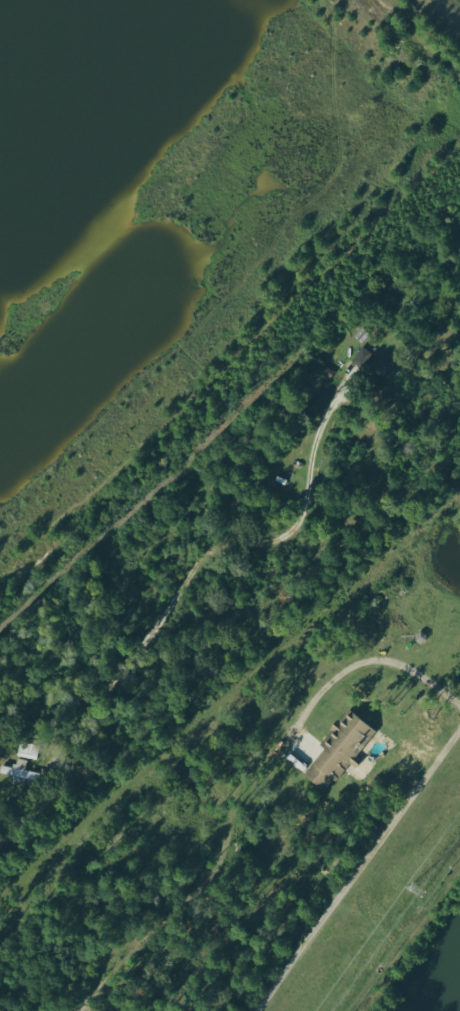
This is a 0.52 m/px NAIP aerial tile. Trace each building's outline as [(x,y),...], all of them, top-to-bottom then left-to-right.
[(352,364),(363,371),(373,356),(362,349),(352,364)] [(328,794),(351,762),(353,764),(376,731),(348,711),(321,748),(326,751),(306,778),(328,794)] [(40,776),(24,772),(27,763),(16,760),(13,770),(1,767),(0,772),(0,775),(11,778),(10,784),(36,790),(40,776)]
